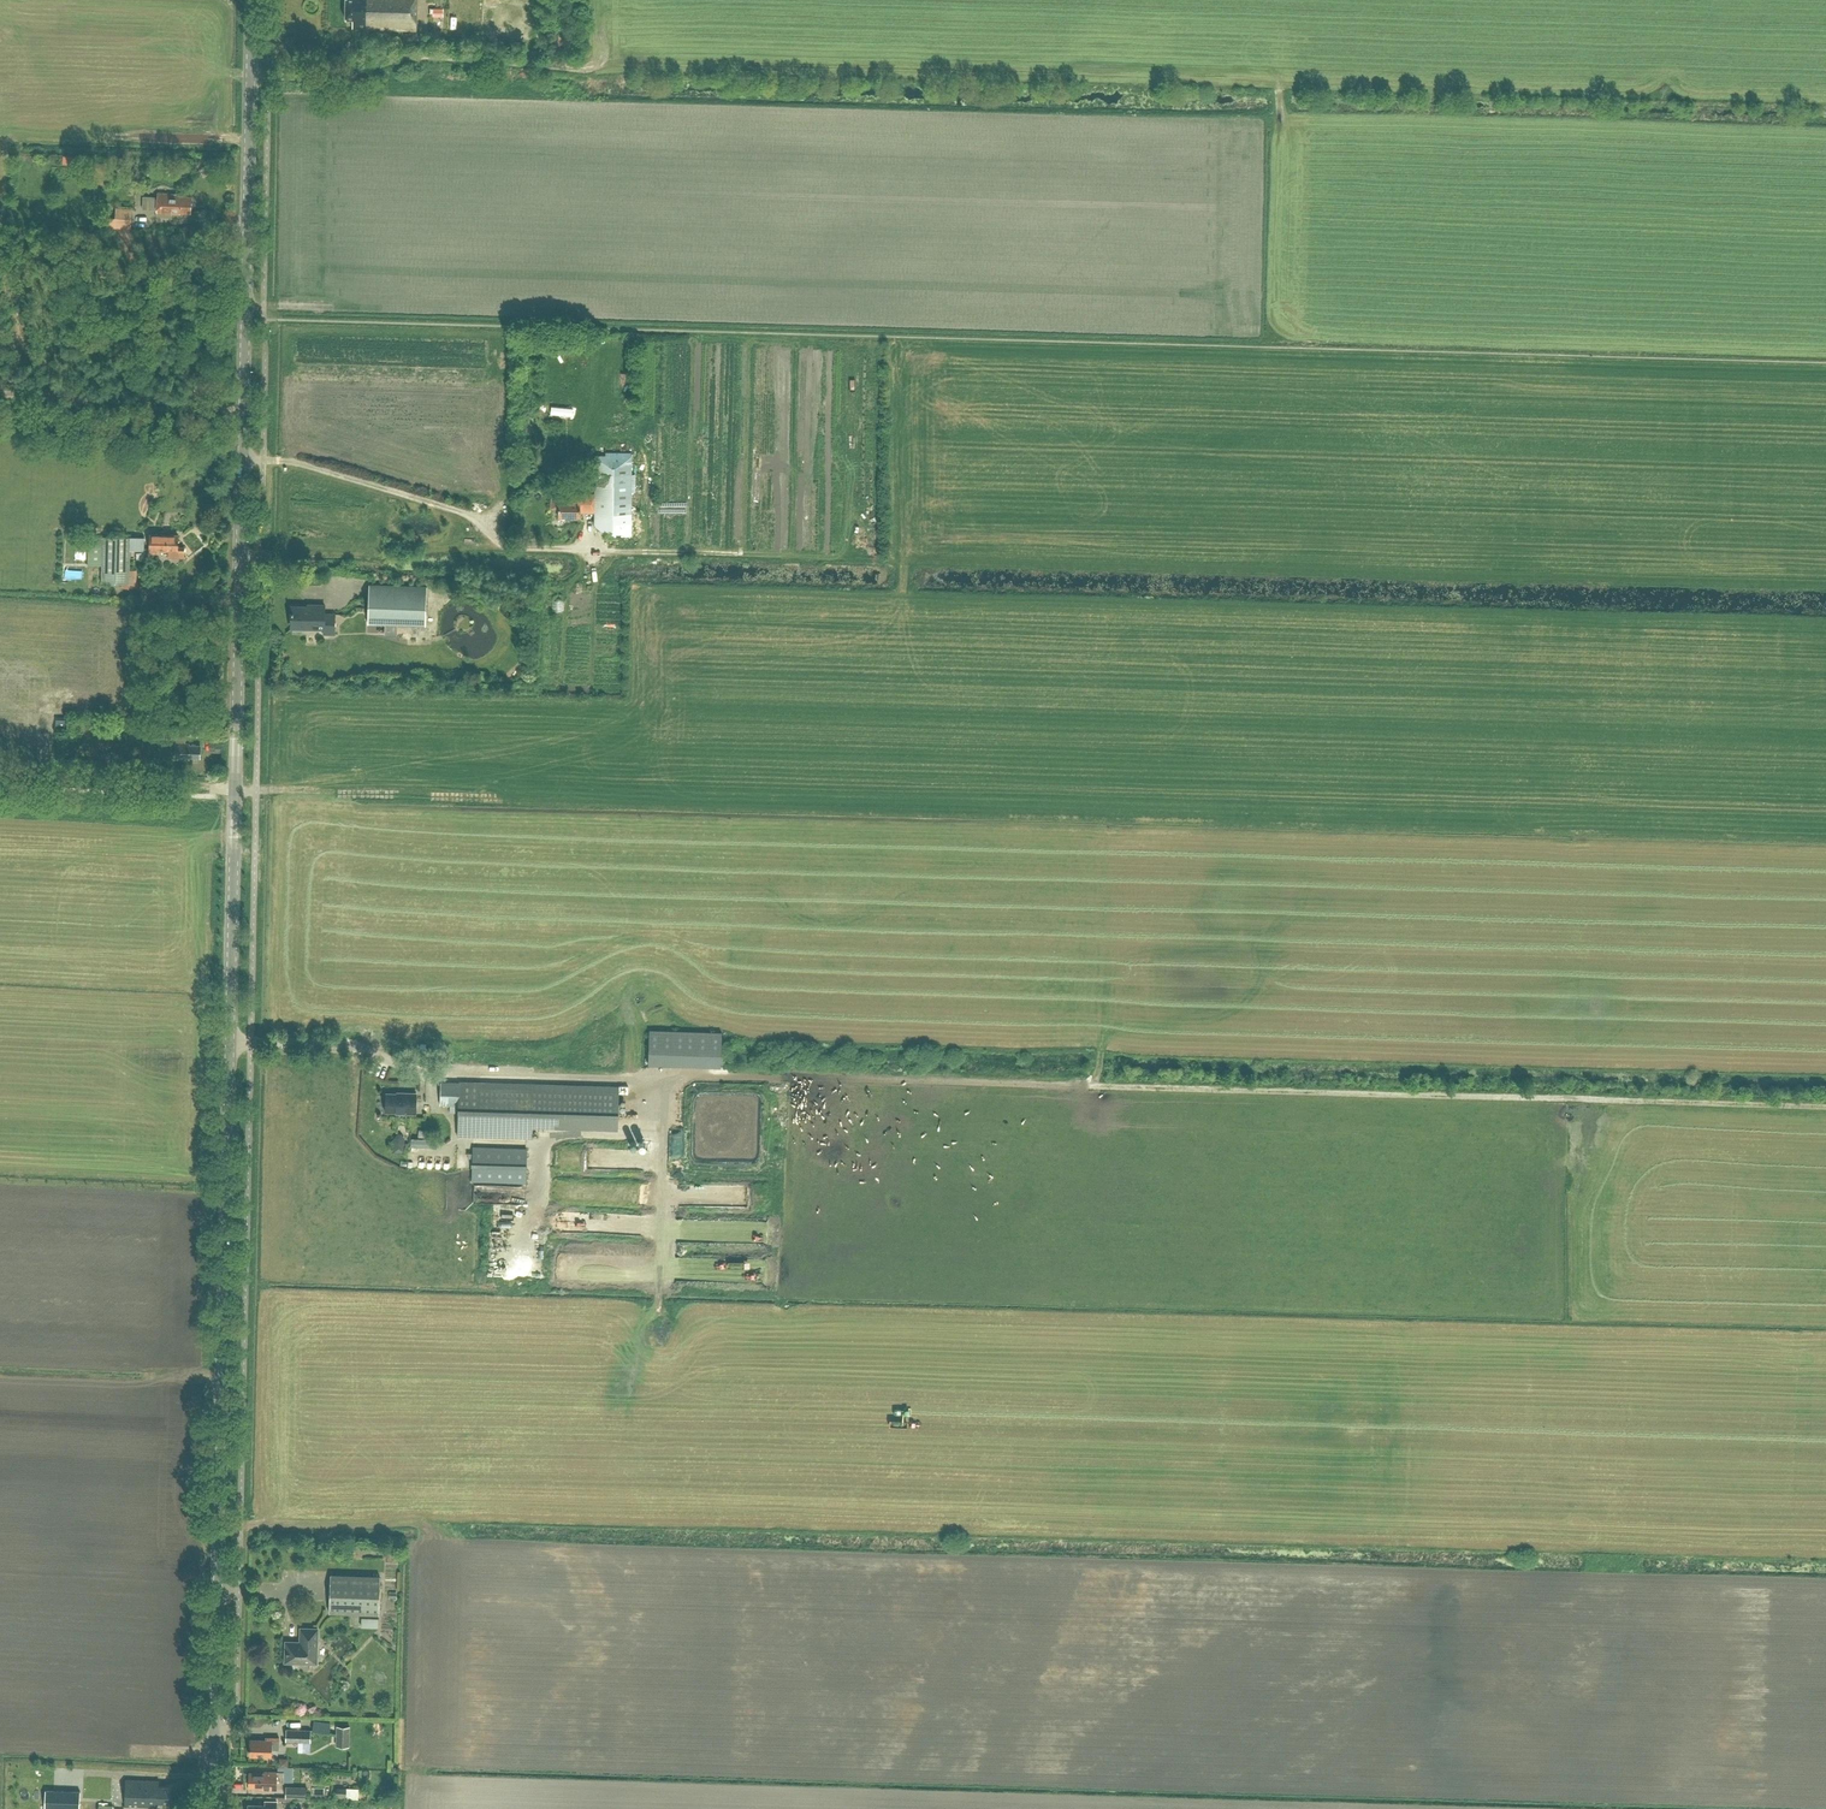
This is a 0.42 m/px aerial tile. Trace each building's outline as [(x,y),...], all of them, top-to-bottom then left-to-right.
[(416,0),(346,0),(345,19),(353,19),(352,28),(416,29),(416,0)] [(548,123),(531,124),(531,133),(548,132),(548,123)] [(109,176),(111,164),(95,163),(94,175),(109,176)] [(191,213),(191,197),(178,196),(179,194),(158,193),(157,212),(180,213),(180,212),(191,213)] [(130,230),(131,219),(115,218),(107,218),(106,229),(130,230)] [(595,496),(580,496),(576,496),(576,494),(557,494),(551,498),(551,508),(558,508),(558,517),(580,517),(580,512),(595,512),(595,522),(605,532),(605,535),(631,534),(631,453),(605,453),(605,455),(595,455),(595,496)] [(178,547),(178,534),(158,534),(158,539),(150,539),(150,548),(157,548),(157,550),(169,550),(168,557),(184,557),(184,547),(178,547)] [(90,562),(102,563),(101,581),(137,582),(137,570),(129,570),(130,550),(144,550),(145,537),(130,536),(130,537),(102,536),(102,539),(91,539),(90,562)] [(425,625),(427,586),(369,585),(368,623),(425,625)] [(334,634),(335,613),(325,613),(325,604),(313,604),(313,606),(292,606),(291,627),(324,628),(323,633),(334,634)] [(160,724),(160,738),(176,738),(176,742),(175,742),(175,759),(189,759),(189,757),(200,757),(200,745),(190,744),(190,743),(186,742),(186,725),(160,724)] [(720,1028),(648,1026),(647,1059),(720,1061),(720,1028)] [(532,1138),(533,1125),(617,1128),(618,1086),(459,1082),(441,1082),(441,1104),(458,1105),(457,1136),(532,1138)] [(386,1093),(385,1112),(396,1112),(396,1113),(415,1114),(416,1093),(397,1092),(397,1093),(386,1093)] [(405,1133),(397,1132),(396,1150),(404,1150),(405,1133)] [(710,1147),(712,1151),(725,1147),(723,1142),(715,1144),(713,1136),(699,1141),(702,1150),(710,1147)] [(525,1182),(527,1148),(473,1147),(472,1181),(525,1182)] [(607,1215),(607,1225),(626,1226),(626,1215),(607,1215)] [(331,1574),(329,1612),(379,1613),(380,1575),(331,1574)] [(317,1657),(317,1628),(302,1628),(302,1639),(300,1642),(286,1641),(285,1661),(310,1662),(317,1657)] [(337,1726),(337,1746),(349,1746),(350,1726),(337,1726)] [(311,1742),(311,1729),(286,1728),(286,1741),(311,1742)] [(249,1755),(271,1756),(271,1748),(279,1748),(279,1737),(266,1737),(266,1739),(250,1739),(249,1755)] [(293,1770),(284,1770),(284,1780),(293,1780),(293,1770)] [(276,1789),(277,1781),(284,1781),(284,1771),(263,1771),(263,1772),(249,1772),(249,1787),(262,1787),(262,1789),(276,1789)] [(158,1802),(171,1802),(172,1786),(158,1786),(158,1780),(125,1780),(124,1806),(147,1807),(147,1804),(158,1804),(158,1802)] [(346,1796),(357,1797),(358,1786),(346,1785),(346,1796)] [(306,1798),(306,1786),(286,1786),(286,1797),(306,1798)] [(80,1791),(45,1789),(45,1808),(80,1808),(80,1791)] [(248,1808),(277,1808),(277,1801),(265,1801),(265,1805),(248,1804),(248,1808)]
